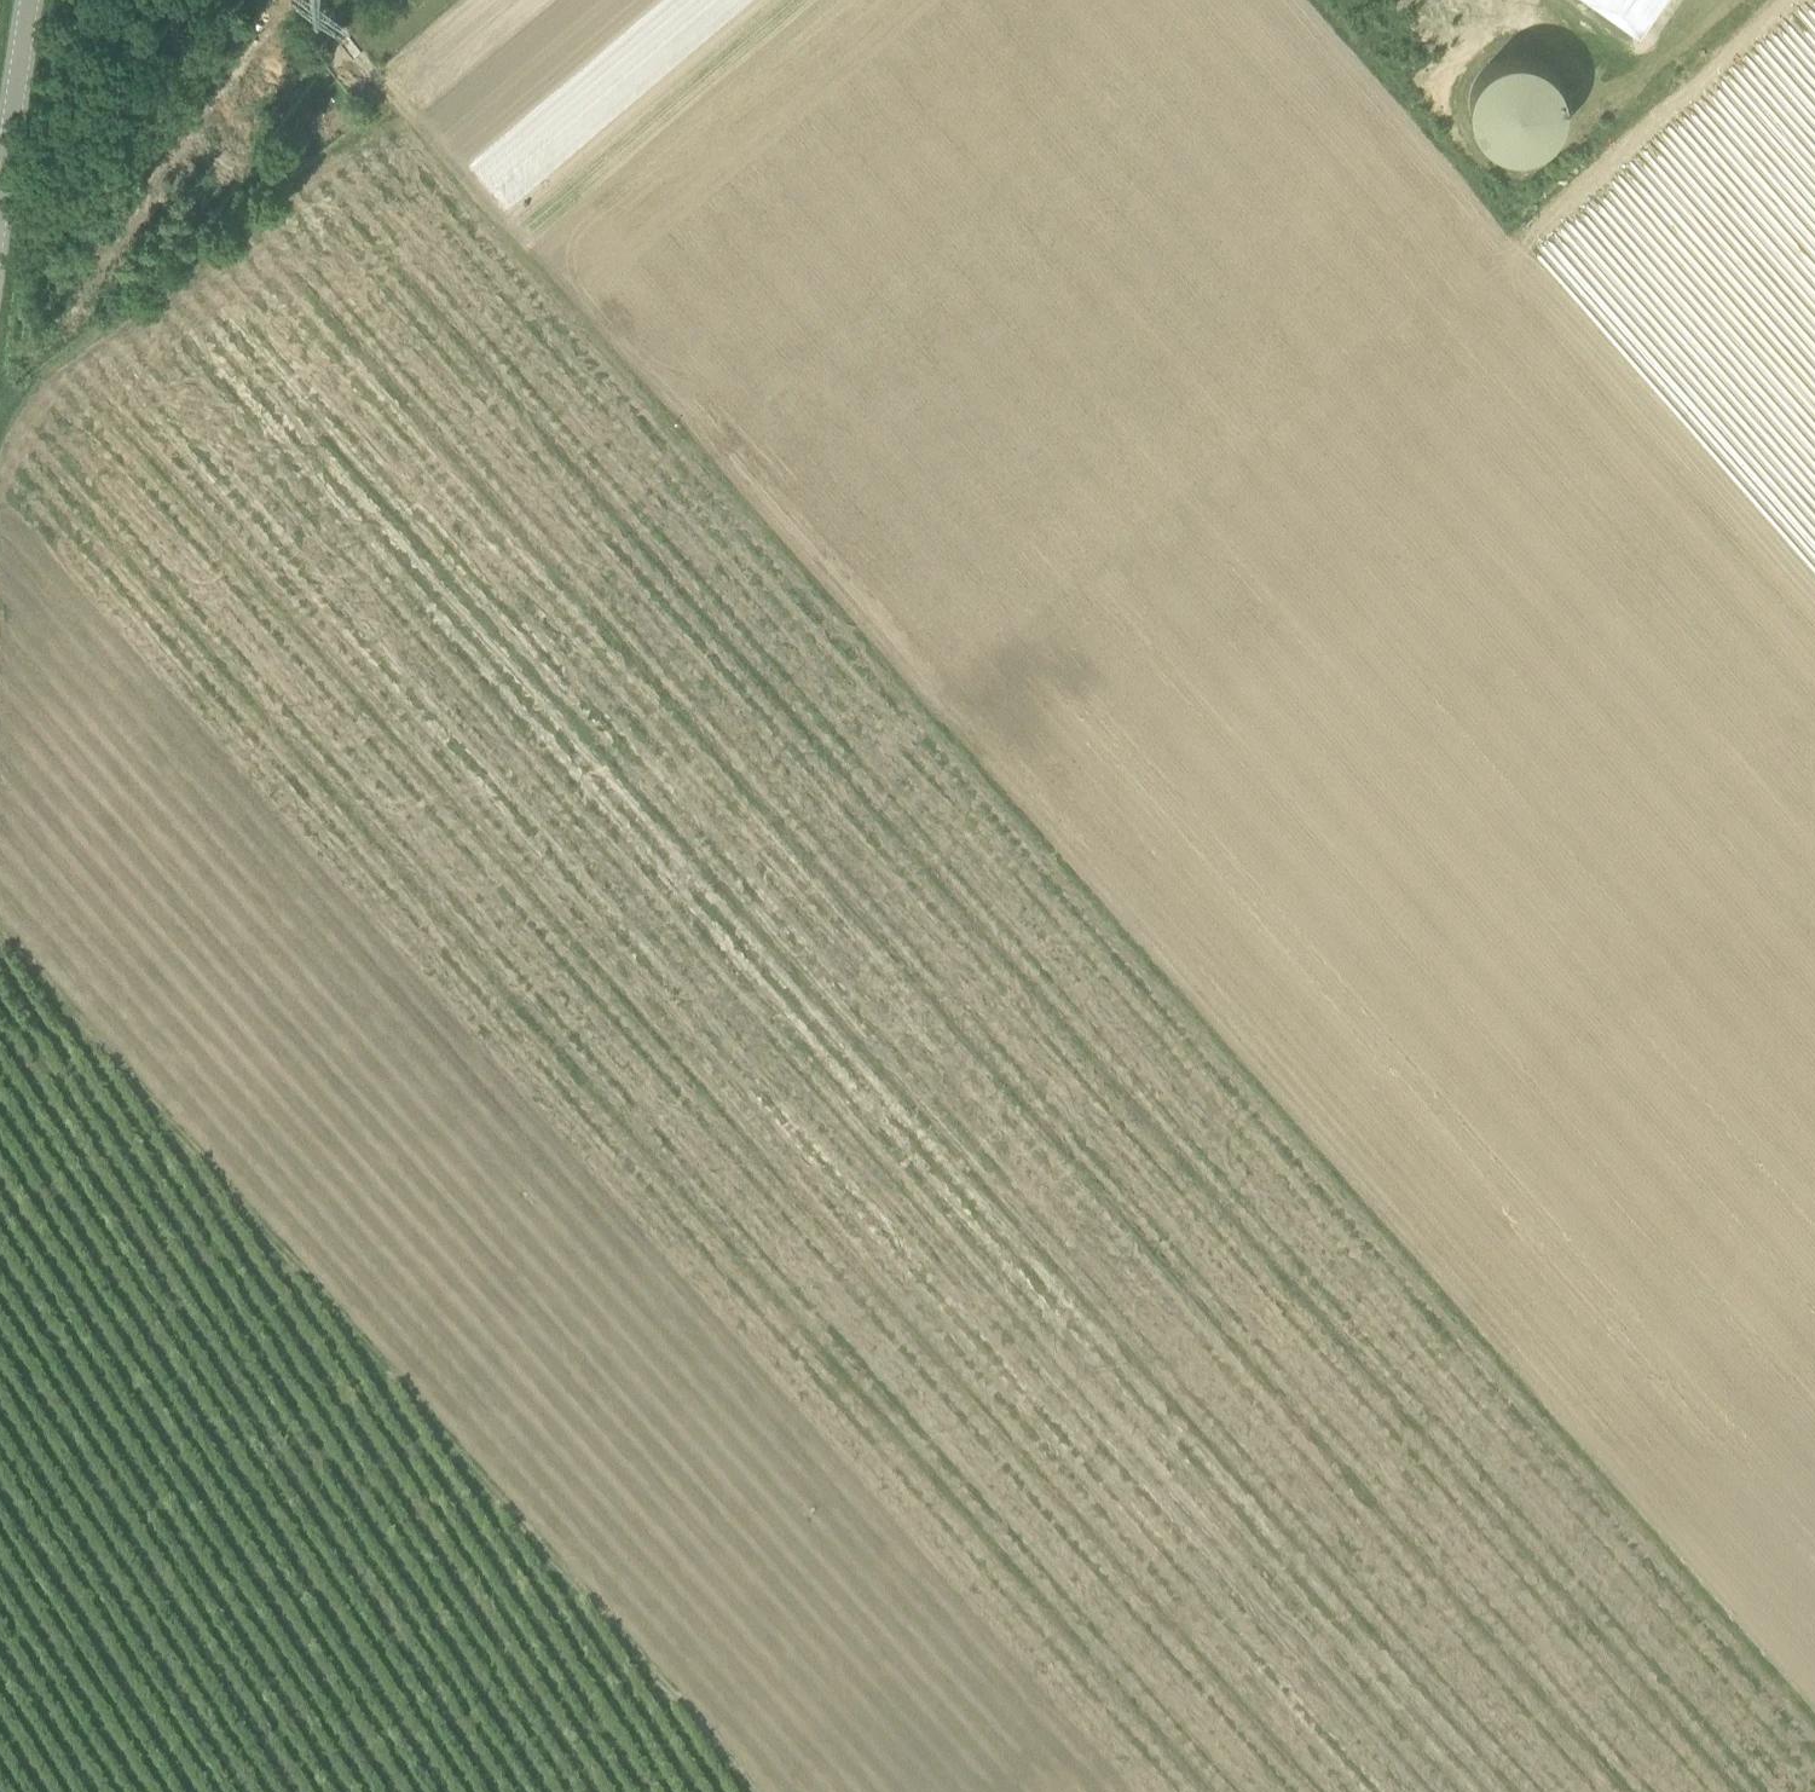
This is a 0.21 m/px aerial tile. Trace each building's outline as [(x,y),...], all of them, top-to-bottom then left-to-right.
[(1638,36),(1663,0),(1586,0),(1638,36)] [(1481,148),(1554,149),(1555,61),(1483,60),(1481,148)]
